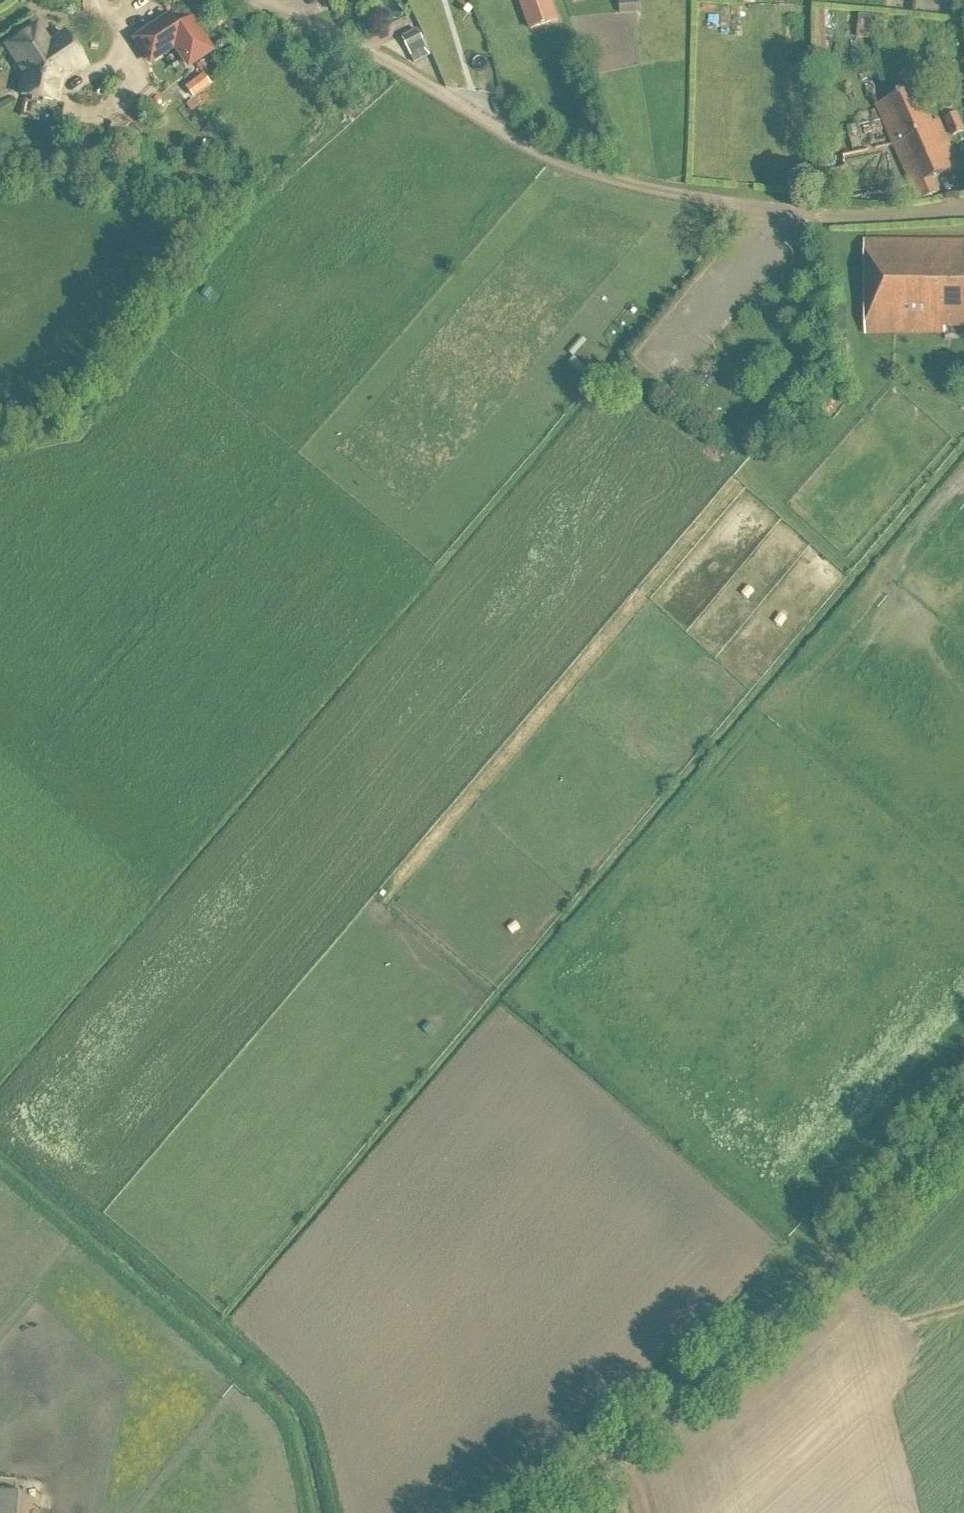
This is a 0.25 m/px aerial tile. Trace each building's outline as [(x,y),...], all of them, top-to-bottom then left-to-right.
[(529,32),(559,22),(552,0),(518,0),(529,32)] [(641,13),(640,0),(619,0),(620,15),(641,13)] [(875,29),(876,17),(860,15),(858,27),(875,29)] [(210,52),(190,22),(178,30),(169,17),(134,41),(149,64),(174,48),(187,68),(210,52)] [(401,40),(413,64),(429,57),(417,32),(401,40)] [(46,49),(38,37),(36,35),(35,34),(32,34),(30,34),(28,35),(6,50),(23,76),(19,99),(52,106),(57,83),(82,66),(63,38),(46,49)] [(877,107),(920,203),(940,194),(932,179),(959,167),(940,123),(930,127),(914,90),(877,107)] [(837,140),(844,136),(836,120),(829,124),(837,140)] [(850,141),(862,138),(859,125),(847,128),(850,141)] [(225,154),(234,152),(232,143),(223,145),(225,154)] [(11,150),(0,148),(0,158),(9,160),(11,150)] [(76,171),(80,156),(67,153),(64,168),(76,171)] [(865,241),(866,335),(962,334),(962,327),(963,327),(963,241),(865,241)] [(24,1489),(0,1489),(0,1512),(24,1512),(24,1489)]
